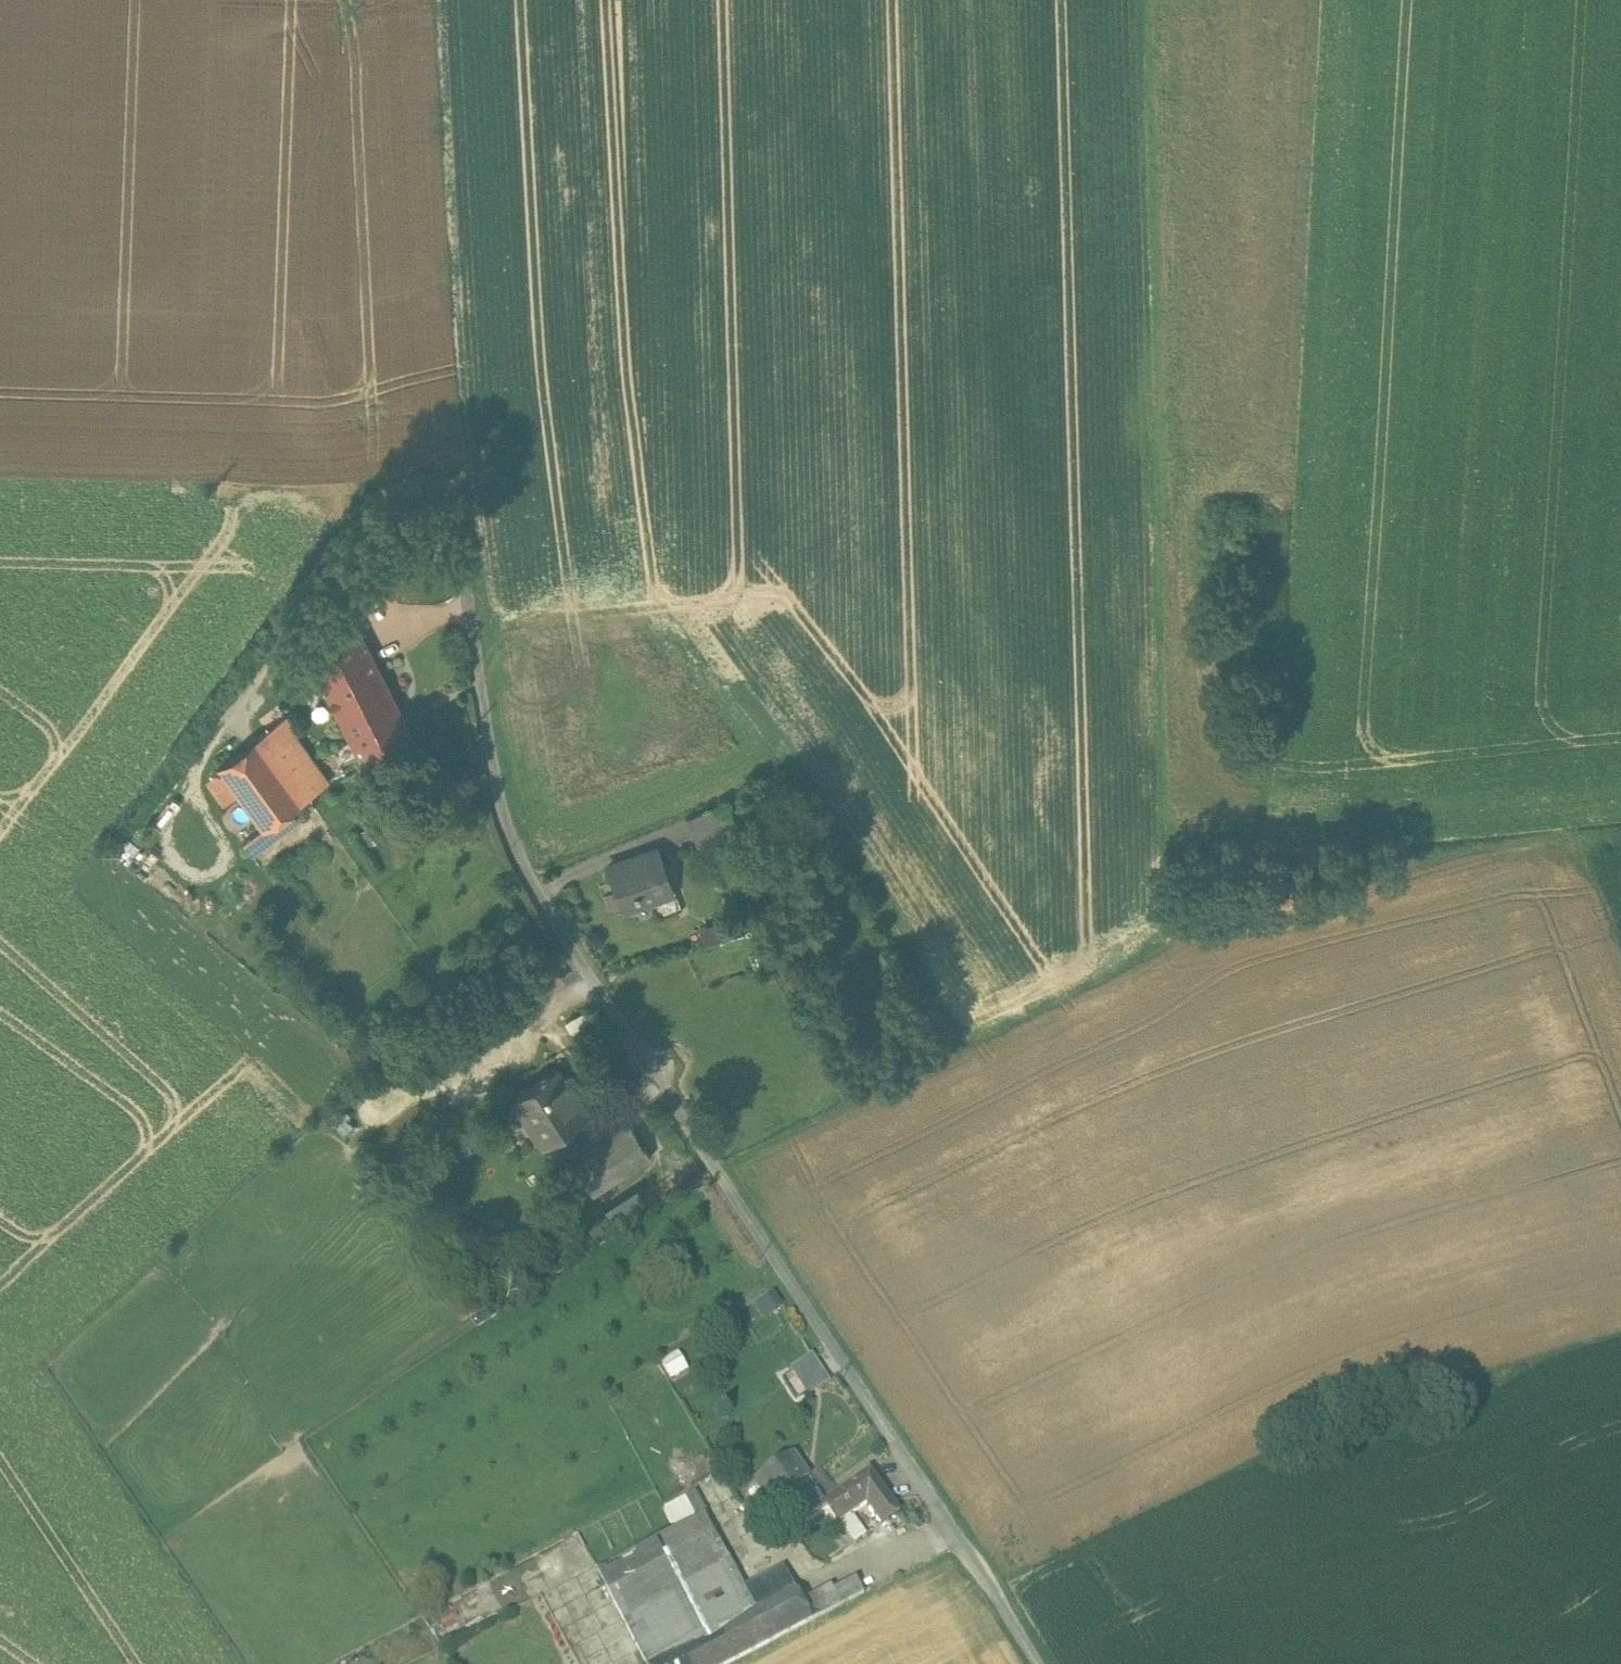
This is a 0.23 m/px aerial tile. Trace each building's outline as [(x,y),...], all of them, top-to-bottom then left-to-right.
[(357,629),(298,656),(309,678),(317,674),(351,740),(402,717),(357,629)] [(298,733),(286,716),(217,767),(262,828),(289,810),(290,809),(327,781),(294,736),(298,733)] [(402,717),(351,740),(366,770),(417,747),(402,717)] [(262,828),(261,829),(244,842),(252,853),(296,820),(289,810),(262,828)] [(658,848),(605,867),(620,908),(673,889),(658,848)] [(720,920),(698,927),(704,945),(726,938),(720,920)] [(556,1068),(510,1098),(542,1145),(564,1130),(586,1115),(585,1114),(556,1068)] [(597,1106),(585,1114),(586,1115),(564,1130),(579,1150),(612,1128),(597,1106)] [(579,1150),(568,1158),(593,1194),(650,1155),(626,1119),(612,1128),(579,1150)] [(661,1361),(671,1377),(688,1367),(678,1350),(661,1361)] [(814,1350),(789,1364),(806,1394),(830,1380),(814,1350)] [(816,1478),(798,1452),(757,1481),(774,1506),(777,1504),(796,1530),(831,1506),(832,1505),(814,1479),(816,1478)] [(832,1505),(831,1506),(844,1523),(873,1503),(887,1523),(904,1511),(878,1473),(832,1505)] [(701,1515),(601,1568),(601,1567),(598,1569),(623,1618),(729,1562),(703,1513),(701,1515)] [(743,1589),(729,1562),(623,1618),(647,1663),(727,1663),(815,1619),(805,1601),(787,1566),(743,1589)] [(835,1586),(805,1601),(815,1619),(868,1591),(861,1578),(837,1591),(835,1586)]
